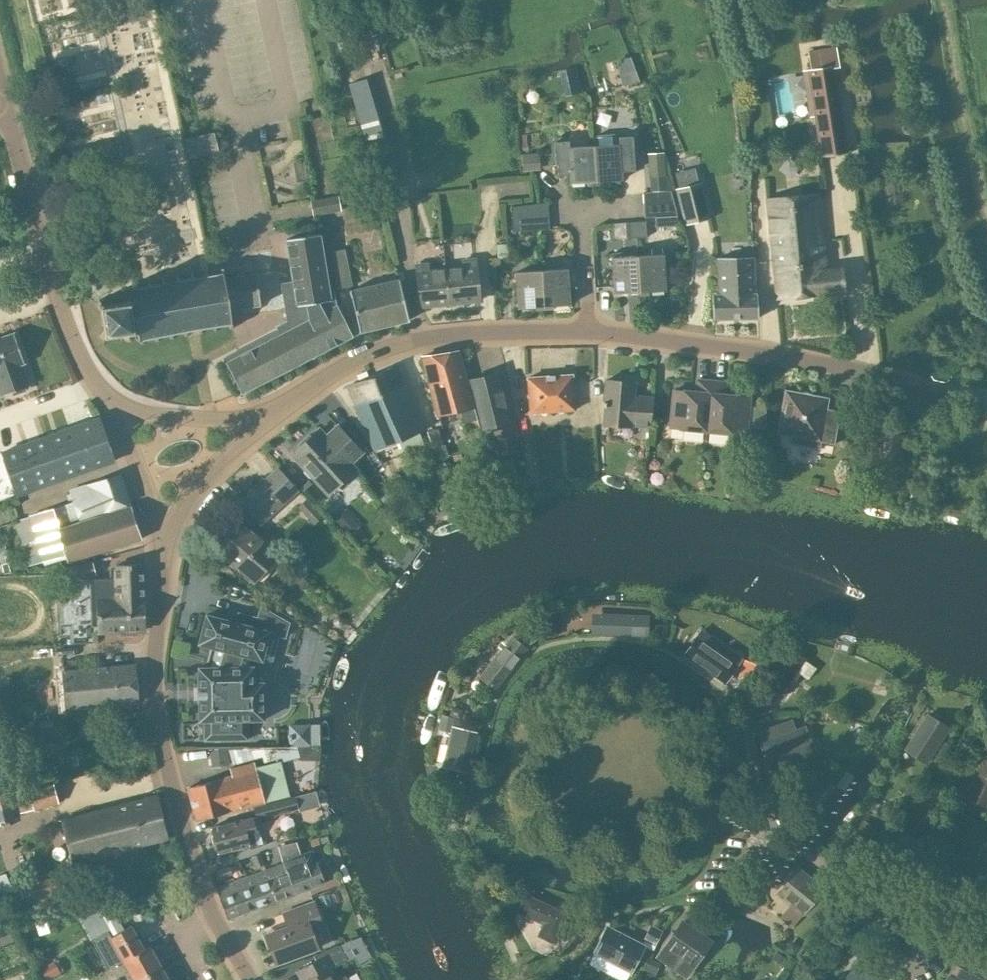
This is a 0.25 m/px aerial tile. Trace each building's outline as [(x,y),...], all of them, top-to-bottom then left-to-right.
[(799,15),(809,14),(813,13),(812,10),(811,0),(797,0),(799,15)] [(835,46),(807,51),(810,69),(813,69),(820,112),(813,113),(820,154),(820,156),(848,151),(848,150),(834,67),(838,66),(835,46)] [(633,65),(624,68),(628,80),(637,77),(633,65)] [(348,83),(351,93),(378,181),(399,175),(370,77),(348,83)] [(184,137),(189,159),(218,153),(213,131),(184,137)] [(619,136),(616,133),(598,134),(598,144),(594,145),(598,181),(624,180),(623,171),(635,170),(633,135),(619,136)] [(570,183),(598,181),(594,145),(569,146),(569,144),(568,140),(565,138),(561,137),(557,137),(554,139),(551,141),(551,145),(552,164),(557,164),(558,175),(570,174),(570,183)] [(897,147),(884,149),(888,168),(900,166),(897,147)] [(662,178),(663,190),(671,190),(671,191),(675,190),(670,175),(666,175),(664,152),(648,153),(650,179),(662,178)] [(522,154),(524,172),(541,170),(539,153),(522,154)] [(711,219),(702,181),(676,187),(685,225),(711,219)] [(671,190),(663,190),(642,192),(643,203),(674,201),(671,191),(671,190)] [(844,267),(828,269),(820,193),(766,198),(777,299),(846,292),(844,267)] [(513,231),(519,231),(519,218),(549,217),(548,201),(511,206),(513,231)] [(674,201),(643,203),(644,217),(678,215),(674,201)] [(519,218),(519,231),(550,228),(549,217),(519,218)] [(636,221),(637,237),(647,236),(646,220),(636,221)] [(626,238),(637,237),(636,221),(625,222),(626,238)] [(278,329),(279,330),(224,357),(242,391),(352,332),(337,304),(331,307),(330,301),(331,301),(320,234),(287,239),(294,281),(281,283),(288,321),(277,326),(279,329),(278,329)] [(496,244),(497,258),(508,257),(507,243),(496,244)] [(353,285),(345,247),(329,251),(338,289),(353,285)] [(652,254),(638,255),(640,291),(666,290),(663,253),(662,253),(662,247),(651,247),(652,254)] [(614,293),(640,291),(638,255),(623,256),(623,252),(612,253),(612,256),(611,256),(614,293)] [(462,266),(446,268),(450,303),(480,300),(476,256),(461,257),(462,266)] [(713,317),(758,317),(758,293),(756,293),(755,257),(719,257),(719,293),(713,293),(713,317)] [(450,303),(446,268),(431,269),(430,261),(416,262),(420,306),(450,303)] [(541,269),(544,306),(570,304),(567,267),(541,269)] [(518,308),(544,306),(541,269),(515,271),(518,308)] [(131,299),(131,300),(131,301),(128,305),(132,327),(135,328),(135,329),(137,339),(232,323),(230,310),(261,305),(255,272),(224,277),(223,272),(129,288),(131,299)] [(400,278),(351,289),(360,331),(409,320),(400,278)] [(108,334),(135,329),(135,328),(132,327),(128,305),(131,301),(131,300),(106,304),(99,298),(95,303),(102,307),(105,328),(100,335),(104,339),(108,334)] [(1,395),(12,391),(13,394),(26,389),(25,386),(29,385),(21,363),(24,362),(14,332),(0,336),(0,393),(1,395)] [(477,419),(474,406),(475,406),(459,350),(421,356),(437,415),(461,409),(464,422),(477,419)] [(425,445),(419,431),(422,429),(395,364),(348,384),(375,449),(398,439),(404,453),(425,445)] [(497,372),(470,379),(482,427),(509,420),(497,372)] [(564,374),(521,377),(523,412),(534,412),(534,420),(541,419),(576,417),(574,389),(565,389),(564,374)] [(670,426),(707,430),(711,380),(697,378),(695,391),(673,389),(670,426)] [(632,426),(632,424),(651,426),(654,396),(635,394),(636,382),(605,380),(603,401),(605,401),(603,423),(632,426)] [(711,380),(707,430),(744,433),(748,396),(725,394),(719,394),(720,381),(711,380)] [(777,433),(791,436),(790,442),(821,448),(822,441),(835,443),(841,410),(828,407),(830,396),(784,388),(777,433)] [(752,427),(766,428),(766,407),(753,406),(752,427)] [(100,417),(68,428),(2,451),(18,495),(115,461),(100,417)] [(298,443),(300,446),(291,453),(313,477),(314,475),(328,491),(327,492),(328,493),(355,468),(350,462),(362,451),(337,424),(326,435),(319,428),(310,436),(308,434),(298,443)] [(881,453),(898,455),(902,427),(886,424),(881,453)] [(955,424),(952,436),(966,439),(969,428),(955,424)] [(442,445),(438,428),(427,431),(433,447),(442,445)] [(495,442),(486,444),(489,458),(498,456),(495,442)] [(644,469),(642,465),(637,464),(633,467),(633,471),(635,475),(640,476),(644,473),(644,469)] [(261,524),(298,489),(277,466),(240,501),(261,524)] [(120,474),(69,489),(73,501),(54,507),(28,514),(29,516),(14,520),(27,566),(66,554),(68,561),(142,539),(120,474)] [(452,492),(444,495),(447,503),(455,500),(452,492)] [(331,529),(317,513),(307,522),(322,538),(331,529)] [(338,513),(333,517),(350,535),(354,531),(338,513)] [(217,539),(219,541),(244,562),(239,568),(254,581),(277,553),(235,518),(217,539)] [(69,565),(73,579),(97,574),(93,559),(69,565)] [(98,600),(91,600),(92,618),(92,626),(98,626),(99,626),(99,632),(122,631),(122,635),(138,635),(138,630),(146,630),(143,565),(115,566),(115,570),(110,571),(110,580),(97,580),(98,600)] [(296,570),(289,576),(302,590),(309,584),(296,570)] [(286,609),(286,611),(286,613),(287,615),(289,616),(291,616),(293,616),(295,615),(296,613),(297,611),(296,609),(295,607),(293,606),(291,606),(289,606),(287,607),(286,609)] [(217,647),(211,667),(244,666),(247,656),(261,660),(269,632),(285,636),(288,623),(261,607),(258,618),(239,613),(236,622),(223,618),(222,614),(213,612),(211,615),(209,615),(209,614),(207,614),(206,616),(207,616),(200,640),(199,643),(202,643),(217,647)] [(600,615),(599,633),(646,635),(647,617),(600,615)] [(334,619),(334,621),(334,623),(335,625),(337,626),(339,626),(341,626),(342,625),(344,623),(344,621),(344,619),(342,618),(341,616),(339,616),(337,616),(335,618),(334,619)] [(544,624),(544,635),(558,635),(559,624),(544,624)] [(667,624),(654,624),(654,638),(667,638),(667,624)] [(523,631),(529,641),(532,643),(538,639),(530,626),(523,631)] [(696,628),(681,650),(725,680),(741,659),(696,628)] [(496,689),(523,654),(529,648),(528,647),(532,643),(529,641),(523,636),(519,640),(511,634),(478,676),(496,689)] [(794,649),(769,686),(782,694),(783,691),(787,694),(797,680),(793,677),(805,660),(807,657),(794,649)] [(745,660),(741,670),(752,674),(756,664),(745,660)] [(118,713),(117,704),(139,702),(135,663),(63,670),(67,708),(94,706),(95,715),(118,713)] [(244,666),(211,667),(201,667),(201,666),(199,666),(199,669),(200,687),(199,687),(199,700),(200,700),(200,718),(200,720),(202,720),(205,720),(205,737),(205,739),(207,739),(246,739),(248,739),(248,737),(248,720),(264,719),(263,682),(253,682),(253,667),(244,667),(244,666)] [(754,672),(752,682),(763,684),(764,673),(754,672)] [(767,700),(751,705),(755,717),(771,711),(767,700)] [(452,706),(449,715),(460,718),(463,710),(452,706)] [(442,715),(438,730),(451,733),(453,725),(454,718),(442,715)] [(931,715),(916,738),(926,745),(917,758),(926,765),(950,728),(931,715)] [(792,718),(777,724),(781,734),(761,741),(767,758),(777,755),(781,767),(815,754),(811,742),(812,742),(806,725),(796,728),(792,718)] [(468,772),(477,731),(453,725),(451,733),(442,766),(468,772)] [(227,746),(233,767),(255,762),(256,766),(280,760),(281,761),(296,757),(297,746),(227,746)] [(229,764),(227,748),(215,750),(217,766),(229,764)] [(16,818),(3,770),(12,767),(8,752),(0,755),(0,823),(16,818)] [(984,754),(963,795),(986,807),(986,755),(984,754)] [(196,821),(253,806),(266,802),(265,802),(290,795),(281,761),(280,760),(256,766),(255,762),(233,767),(231,768),(232,774),(222,777),(187,787),(196,821)] [(55,783),(30,789),(29,785),(14,788),(21,813),(60,803),(55,783)] [(156,794),(62,819),(73,862),(167,838),(156,794)] [(266,802),(253,806),(258,819),(299,808),(299,807),(306,805),(303,794),(296,796),(295,794),(290,795),(265,802),(266,802)] [(257,830),(253,815),(211,826),(218,853),(250,844),(247,833),(257,830)] [(863,820),(856,830),(871,840),(878,830),(863,820)] [(283,845),(278,847),(282,857),(283,856),(295,852),(292,843),(283,845)] [(314,850),(302,854),(284,862),(296,892),(325,880),(314,850)] [(251,856),(256,868),(265,865),(260,853),(251,856)] [(278,898),(296,892),(284,862),(266,868),(278,898)] [(229,864),(215,869),(219,879),(233,874),(229,864)] [(827,887),(798,865),(775,893),(803,916),(827,887)] [(266,868),(246,876),(258,906),(278,898),(266,868)] [(25,884),(30,908),(71,898),(66,875),(25,884)] [(228,918),(258,906),(246,876),(216,888),(228,918)] [(556,944),(570,912),(525,892),(516,912),(542,924),(537,935),(556,944)] [(265,933),(276,963),(318,948),(311,928),(322,924),(314,901),(283,912),(288,925),(265,933)] [(97,910),(96,911),(98,914),(108,931),(111,936),(124,928),(116,914),(113,910),(97,910)] [(681,917),(660,949),(692,970),(714,939),(681,917)] [(108,968),(123,960),(144,948),(144,947),(131,924),(124,928),(111,936),(108,931),(92,939),(108,968)] [(651,925),(643,940),(655,946),(663,931),(651,925)] [(595,953),(631,971),(644,945),(608,927),(595,953)] [(790,939),(784,949),(794,956),(800,946),(790,939)] [(144,947),(144,948),(123,960),(134,979),(138,979),(162,966),(150,944),(144,947)] [(329,969),(346,960),(338,945),(312,955),(315,960),(296,971),(301,979),(335,979),(329,969)] [(877,945),(866,947),(868,957),(879,956),(877,945)] [(955,979),(986,979),(986,965),(959,950),(946,975),(955,979)] [(778,951),(772,959),(781,966),(787,959),(778,951)] [(650,957),(644,973),(655,977),(661,962),(650,957)] [(844,979),(871,979),(863,974),(867,969),(857,962),(853,968),(844,979)] [(48,965),(42,968),(42,970),(36,973),(39,979),(45,979),(53,975),(48,965)] [(162,966),(138,979),(170,979),(162,966)]
